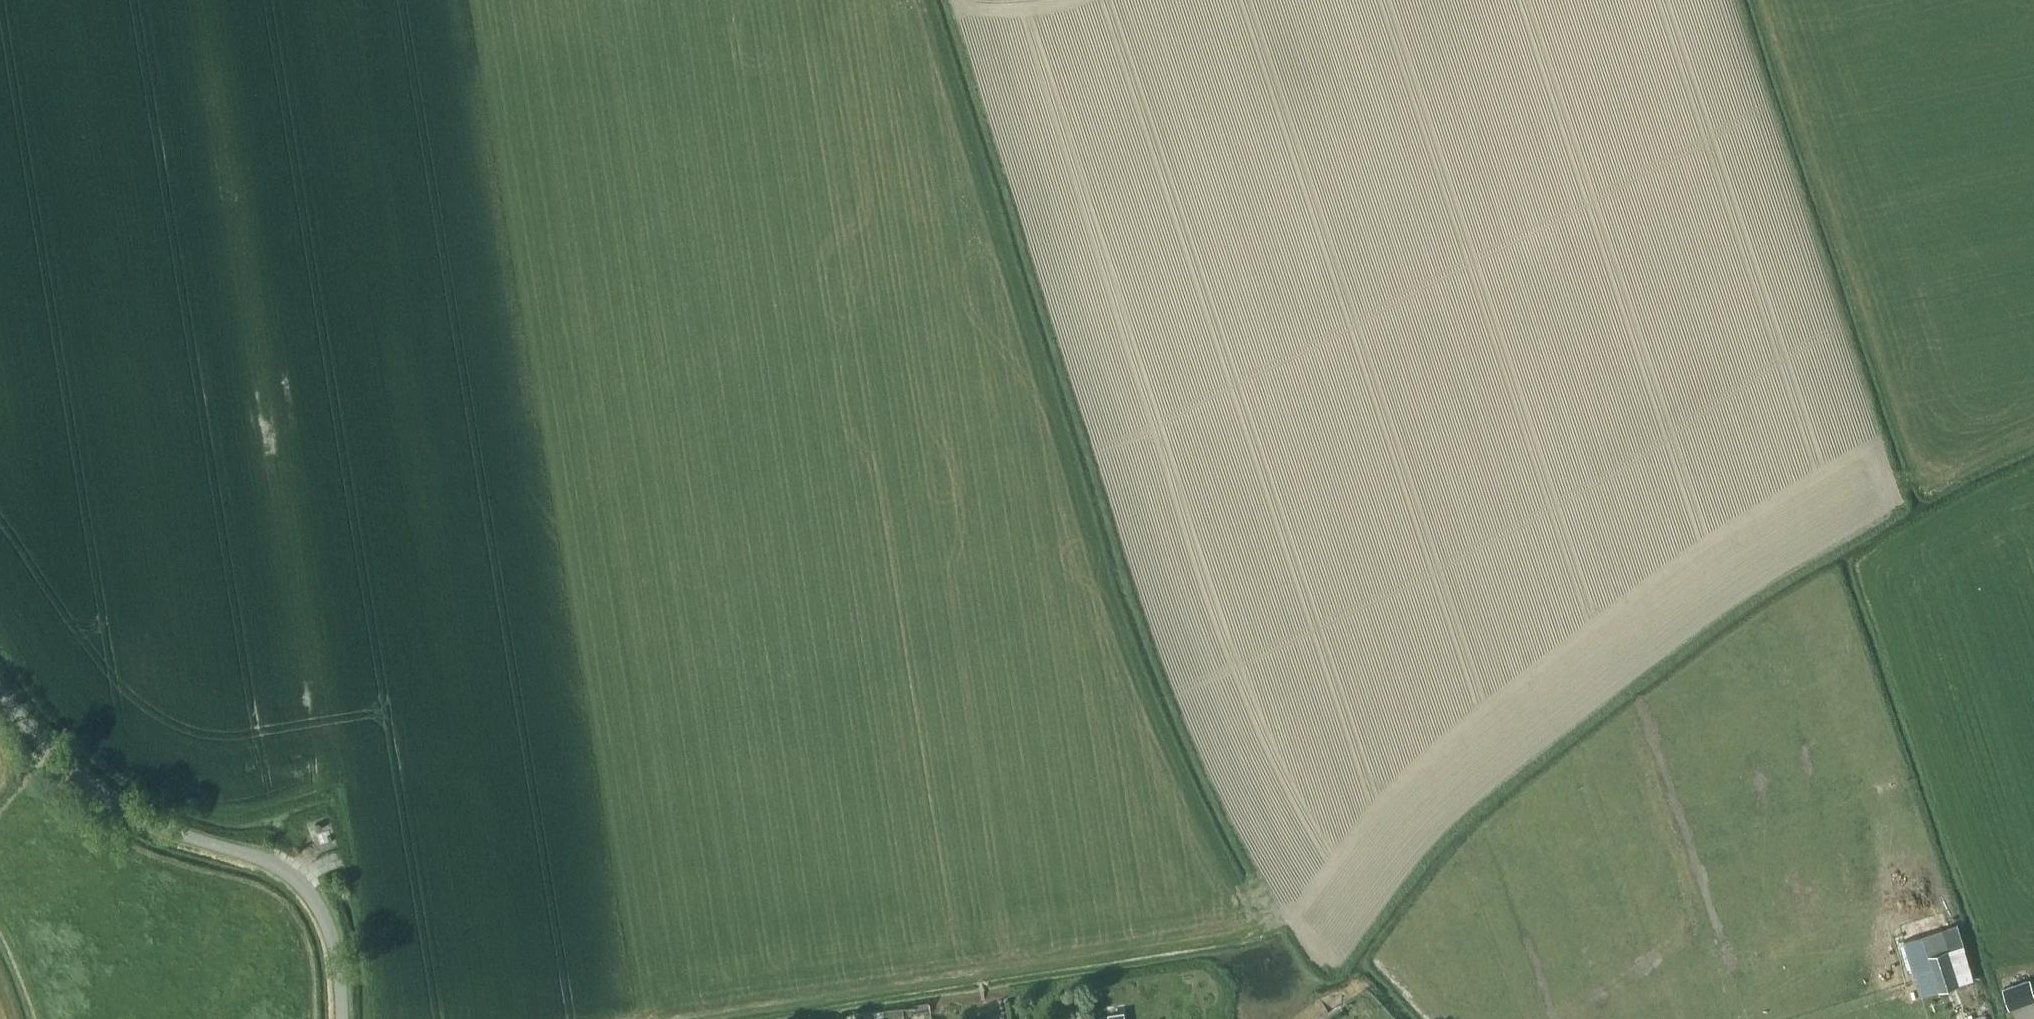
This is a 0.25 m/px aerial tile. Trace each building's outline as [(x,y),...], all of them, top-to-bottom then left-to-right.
[(1960,983),(1942,928),(1919,936),(1925,954),(1927,954),(1939,990),(1960,983)]
